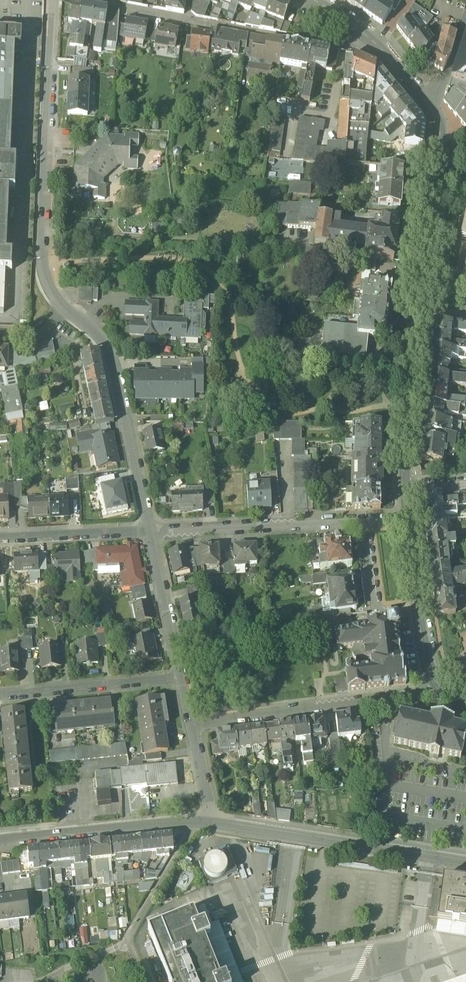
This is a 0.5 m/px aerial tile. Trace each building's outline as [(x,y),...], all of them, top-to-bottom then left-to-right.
[(184,14),(186,0),(167,0),(167,4),(166,11),(184,14)] [(204,18),(210,2),(206,0),(202,0),(201,3),(193,1),(191,12),(196,16),(204,18)] [(238,6),(241,7),(251,11),(252,8),(255,0),(240,0),(238,6)] [(266,13),(271,0),(255,0),(252,8),(254,9),(263,12),(264,13),(266,13)] [(276,0),(271,0),(266,13),(265,15),(271,17),(283,21),(284,22),(284,21),(290,5),(276,0)] [(363,12),(371,0),(346,0),(363,12)] [(380,0),(371,0),(363,12),(382,25),(392,9),(393,9),(385,3),(380,0)] [(395,11),(401,0),(387,0),(385,3),(393,9),(392,9),(395,11)] [(156,9),(166,11),(167,4),(158,3),(157,2),(156,8),(156,9)] [(69,23),(73,24),(79,25),(80,24),(82,5),(72,4),(69,23)] [(237,8),(238,6),(232,4),(231,7),(228,14),(234,16),(237,8)] [(409,12),(420,19),(425,13),(414,4),(409,12)] [(82,5),(80,24),(86,25),(92,26),(95,7),(82,5)] [(92,26),(97,27),(105,28),(107,10),(95,7),(92,26)] [(209,19),(218,21),(221,10),(216,8),(213,7),(209,19)] [(117,44),(118,36),(118,24),(119,12),(107,10),(105,28),(103,42),(117,44)] [(407,15),(409,18),(397,27),(408,43),(421,33),(423,30),(427,25),(420,19),(409,12),(407,15)] [(429,15),(425,13),(420,19),(427,25),(428,25),(434,18),(429,15)] [(245,26),(252,27),(256,16),(252,15),(250,14),(247,22),(245,26)] [(264,19),(263,22),(269,24),(271,17),(265,15),(264,19)] [(263,22),(264,19),(262,19),(256,16),(252,27),(260,29),(263,22)] [(144,41),(147,29),(147,25),(127,21),(126,26),(124,37),(124,38),(137,40),(137,38),(144,39),(144,41)] [(279,32),(287,33),(290,24),(284,21),(284,22),(279,32)] [(277,27),(269,24),(263,22),(260,29),(276,32),(277,27)] [(77,38),(79,25),(73,24),(71,37),(77,38)] [(83,49),(86,25),(80,24),(79,25),(77,38),(76,48),(83,49)] [(126,26),(118,24),(118,36),(124,37),(126,26)] [(103,42),(105,28),(97,27),(94,51),(101,52),(103,42)] [(156,47),(168,49),(168,47),(175,48),(177,36),(178,33),(171,31),(171,29),(162,28),(162,29),(159,28),(158,31),(156,43),(156,47)] [(144,41),(150,42),(152,30),(147,29),(144,41)] [(231,54),(238,55),(240,45),(246,46),(248,35),(241,34),(212,29),(211,34),(209,50),(221,52),(225,47),(230,48),(231,54)] [(443,29),(438,48),(451,55),(456,34),(455,33),(443,29)] [(153,30),(152,30),(150,42),(156,43),(158,31),(153,30)] [(408,43),(421,60),(432,44),(432,43),(423,30),(421,33),(408,43)] [(191,51),(208,54),(209,50),(211,34),(194,32),(193,38),(191,51)] [(5,269),(10,269),(10,270),(12,270),(12,269),(12,268),(12,254),(13,254),(13,252),(11,252),(11,253),(6,253),(9,189),(13,189),(14,189),(15,189),(15,188),(15,187),(16,160),(17,158),(15,158),(14,158),(14,159),(10,158),(12,111),(15,47),(21,48),(22,34),(18,34),(10,34),(0,33),(0,269),(5,269)] [(246,47),(258,49),(260,40),(260,37),(248,35),(246,46),(246,47)] [(465,84),(465,35),(452,79),(465,84)] [(267,39),(266,41),(265,50),(282,53),(284,42),(267,39)] [(280,64),(282,53),(265,50),(266,41),(260,40),(258,49),(246,47),(245,57),(251,58),(248,78),(249,78),(250,80),(257,81),(259,80),(270,82),(272,68),(273,62),(280,64)] [(302,67),(307,68),(308,66),(312,47),(284,42),(282,53),(280,64),(302,67)] [(435,46),(432,44),(421,60),(442,71),(443,71),(451,55),(438,48),(435,46)] [(316,68),(326,70),(330,50),(312,47),(308,66),(316,68)] [(74,59),(87,61),(88,49),(83,49),(76,48),(74,59)] [(339,52),(330,50),(326,70),(332,71),(333,67),(336,65),(337,56),(338,56),(339,52)] [(362,96),(372,98),(376,64),(353,54),(352,74),(364,80),(363,84),(362,96)] [(307,68),(303,90),(311,91),(316,68),(308,66),(307,68)] [(298,89),(303,90),(307,68),(302,67),(298,89)] [(342,102),(349,103),(350,94),(350,91),(352,74),(351,74),(352,69),(345,68),(344,84),(343,84),(342,85),(344,85),(342,102)] [(383,99),(384,100),(397,89),(379,68),(377,87),(378,89),(376,91),(379,93),(383,99)] [(350,91),(356,92),(357,83),(363,84),(364,80),(352,74),(350,91)] [(70,79),(69,97),(88,98),(89,80),(70,79)] [(456,116),(465,105),(465,84),(452,79),(448,89),(447,89),(445,96),(446,96),(444,102),(445,103),(455,114),(454,114),(456,116)] [(405,99),(397,89),(384,100),(384,101),(391,110),(405,99)] [(309,101),(311,91),(303,90),(301,100),(309,101)] [(375,99),(379,104),(384,101),(384,100),(383,99),(379,93),(376,96),(375,99)] [(345,164),(365,165),(368,139),(369,132),(372,98),(362,96),(350,94),(349,103),(349,104),(346,143),(346,145),(345,164)] [(87,115),(88,98),(69,97),(68,115),(87,115)] [(390,111),(394,116),(398,121),(413,109),(405,99),(391,110),(390,111)] [(337,142),(346,143),(349,104),(349,103),(342,102),(340,101),(337,142)] [(386,115),(390,111),(391,110),(384,101),(379,104),(378,105),(382,111),(386,115)] [(461,122),(465,117),(465,105),(456,116),(461,122)] [(405,143),(423,145),(425,128),(422,120),(413,109),(398,121),(389,129),(383,134),(372,132),(369,132),(368,139),(390,143),(397,137),(395,133),(403,126),(405,128),(406,131),(405,143)] [(274,115),(271,133),(283,135),(285,117),(274,115)] [(389,129),(398,121),(394,116),(386,124),(389,129)] [(292,160),(303,161),(311,120),(300,118),(292,160)] [(303,161),(328,163),(329,149),(316,148),(319,131),(320,126),(323,126),(324,122),(311,120),(303,161)] [(280,153),(283,135),(271,133),(269,151),(280,153)] [(94,199),(105,199),(105,185),(102,185),(102,179),(118,165),(123,165),(123,168),(138,169),(138,159),(130,158),(130,146),(139,146),(139,136),(125,135),(125,138),(112,138),(76,171),(75,184),(72,183),(71,198),(82,198),(82,190),(94,190),(94,199)] [(328,163),(345,164),(346,145),(329,144),(329,149),(328,163)] [(279,159),(280,153),(269,151),(268,158),(279,159)] [(408,169),(420,170),(421,158),(409,158),(408,169)] [(380,182),(380,187),(402,189),(403,189),(405,168),(381,167),(381,173),(378,173),(378,174),(377,181),(380,182)] [(368,186),(376,187),(380,187),(380,182),(377,181),(378,174),(371,174),(371,179),(368,178),(368,186)] [(309,195),(310,183),(290,182),(289,194),(309,195)] [(402,189),(380,187),(379,192),(378,205),(401,207),(402,189)] [(357,258),(365,259),(368,230),(340,227),(341,218),(319,215),(320,208),(279,205),(277,226),(317,229),(314,244),(358,250),(357,258)] [(376,228),(376,231),(397,234),(399,219),(383,217),(382,218),(376,217),(375,228),(376,228)] [(177,227),(181,227),(183,226),(184,222),(182,220),(179,219),(176,221),(175,224),(177,227)] [(376,231),(368,230),(365,259),(394,260),(395,254),(398,234),(397,234),(376,231)] [(362,271),(375,271),(376,263),(362,263),(362,271)] [(362,304),(389,307),(390,294),(392,295),(392,293),(394,293),(395,287),(392,287),(392,285),(381,284),(382,282),(374,281),(374,283),(365,282),(362,282),(360,294),(363,294),(362,304)] [(91,303),(92,301),(92,289),(78,288),(77,302),(91,303)] [(202,309),(209,310),(209,296),(191,295),(191,301),(202,302),(202,309)] [(186,339),(201,339),(201,329),(205,329),(206,316),(203,313),(202,313),(202,309),(202,302),(191,301),(184,301),(184,321),(157,319),(158,303),(146,302),(146,303),(126,302),(125,315),(145,316),(146,316),(146,321),(145,321),(145,323),(145,324),(130,323),(130,334),(145,335),(145,336),(157,337),(157,336),(167,337),(167,333),(177,334),(177,338),(186,338),(186,339)] [(322,352),(366,356),(368,337),(358,336),(362,304),(354,303),(353,318),(326,315),(322,352)] [(375,337),(381,337),(381,333),(385,333),(386,332),(387,329),(386,328),(387,322),(389,307),(362,304),(358,336),(368,337),(375,337)] [(451,337),(451,331),(460,332),(465,333),(465,325),(434,322),(433,335),(451,337)] [(451,337),(433,335),(433,336),(432,343),(432,344),(431,347),(465,351),(465,344),(450,342),(451,337)] [(34,357),(42,355),(55,352),(53,343),(32,348),(34,356),(34,357)] [(431,347),(430,362),(448,364),(450,365),(450,358),(465,360),(465,351),(431,347)] [(0,349),(0,373),(6,373),(7,379),(16,377),(14,369),(35,365),(34,357),(34,356),(21,359),(20,359),(19,360),(14,360),(14,351),(6,351),(6,350),(4,348),(3,348),(2,348),(1,348),(0,349)] [(81,355),(85,373),(102,369),(98,351),(81,355)] [(56,360),(55,352),(42,355),(44,363),(56,360)] [(35,365),(44,363),(42,355),(34,357),(35,365)] [(429,374),(446,376),(447,370),(448,364),(430,362),(429,374)] [(181,371),(181,374),(181,396),(194,395),(194,393),(203,393),(203,365),(192,365),(192,371),(181,371)] [(85,373),(88,391),(106,387),(102,369),(85,373)] [(447,370),(446,376),(465,378),(465,372),(447,370)] [(148,399),(159,399),(159,396),(159,374),(149,374),(149,371),(146,371),(134,371),(134,388),(136,388),(136,396),(148,396),(148,399)] [(159,371),(159,374),(159,396),(170,396),(170,398),(181,398),(181,396),(181,374),(172,374),(172,371),(159,371)] [(427,388),(447,390),(447,384),(465,386),(465,378),(446,376),(429,374),(427,388)] [(18,385),(16,377),(7,379),(9,387),(18,385)] [(1,389),(6,415),(18,413),(15,400),(21,398),(18,388),(18,385),(9,387),(1,389)] [(88,391),(92,408),(110,404),(106,387),(88,391)] [(425,404),(445,406),(446,398),(447,390),(427,388),(425,404)] [(465,400),(446,398),(445,406),(459,408),(465,409),(465,400)] [(114,422),(110,404),(92,408),(96,426),(107,424),(114,422)] [(425,409),(424,418),(441,420),(442,413),(459,415),(459,408),(445,406),(425,404),(425,409)] [(436,434),(450,435),(452,421),(441,420),(424,418),(422,432),(431,433),(436,434)] [(462,423),(452,421),(450,435),(456,436),(460,437),(462,423)] [(272,425),(273,436),(294,436),(294,423),(281,423),(272,423),(272,425)] [(356,440),(380,440),(380,423),(361,423),(361,431),(356,431),(356,440)] [(93,433),(94,438),(110,435),(107,424),(96,426),(92,427),(93,433)] [(144,432),(148,454),(164,450),(159,429),(152,430),(144,432)] [(94,449),(98,467),(118,463),(112,435),(112,434),(110,435),(94,438),(93,433),(78,437),(81,452),(88,450),(88,448),(94,447),(94,449)] [(419,461),(442,463),(443,455),(446,455),(447,446),(444,446),(444,443),(454,444),(455,444),(456,436),(450,435),(436,434),(435,439),(431,438),(422,437),(422,438),(421,438),(420,447),(421,447),(419,461)] [(465,447),(465,437),(460,437),(456,436),(455,444),(454,444),(454,446),(465,447)] [(294,457),(305,457),(305,440),(301,440),(294,440),(292,440),(292,456),(292,457),(294,457)] [(361,450),(361,457),(380,457),(380,440),(356,440),(356,450),(361,450)] [(294,457),(294,472),(307,472),(311,472),(311,457),(305,457),(294,457)] [(352,480),(352,489),(379,489),(379,484),(380,483),(380,457),(361,457),(353,457),(353,466),(356,466),(356,480),(352,480)] [(294,489),(294,490),(306,489),(307,489),(307,472),(294,472),(294,489)] [(95,487),(100,486),(115,482),(113,475),(94,480),(95,487)] [(65,479),(66,491),(79,490),(78,478),(65,479)] [(122,481),(115,482),(100,486),(106,515),(128,510),(122,481)] [(259,508),(259,509),(271,508),(271,499),(270,486),(269,482),(261,483),(262,486),(247,486),(248,509),(259,508)] [(13,484),(14,485),(14,503),(14,506),(22,506),(21,499),(22,499),(21,484),(13,484)] [(8,504),(14,503),(14,485),(6,486),(6,488),(3,489),(4,499),(8,499),(8,504)] [(270,486),(271,499),(279,498),(278,490),(278,485),(270,486)] [(172,494),(173,512),(203,511),(202,505),(204,505),(203,493),(203,489),(187,490),(188,493),(172,494)] [(380,489),(379,489),(352,489),(346,489),(346,510),(352,510),(362,510),(362,509),(370,509),(370,510),(380,510),(380,489)] [(458,506),(465,505),(465,492),(457,493),(456,493),(457,499),(458,506)] [(203,493),(204,505),(215,505),(213,493),(203,493)] [(424,509),(442,507),(441,500),(440,494),(423,496),(424,509)] [(67,497),(49,498),(50,518),(68,517),(67,497)] [(29,519),(50,518),(49,498),(43,498),(43,501),(36,501),(36,498),(22,499),(21,499),(22,506),(28,505),(29,519)] [(0,499),(0,521),(9,520),(8,504),(8,499),(4,499),(0,499)] [(457,499),(441,500),(442,507),(456,506),(458,506),(457,499)] [(456,506),(442,507),(443,514),(457,513),(456,506)] [(443,520),(443,514),(442,507),(424,509),(425,521),(443,520)] [(446,519),(443,520),(425,521),(427,538),(428,550),(452,547),(455,547),(454,538),(447,539),(446,530),(447,530),(446,519)] [(319,559),(321,570),(352,566),(352,563),(353,563),(354,562),(353,557),(351,557),(350,554),(349,545),(349,543),(341,544),(336,545),(335,541),(324,543),(324,542),(317,542),(318,552),(319,552),(320,559),(319,559)] [(235,561),(235,568),(236,568),(245,568),(245,565),(257,564),(256,546),(245,546),(245,545),(234,546),(235,561)] [(202,568),(203,568),(219,567),(219,562),(218,547),(200,548),(201,548),(201,563),(202,568)] [(428,550),(431,569),(449,566),(449,561),(452,561),(451,554),(453,554),(452,547),(428,550)] [(98,565),(125,563),(125,564),(127,576),(122,577),(124,588),(130,587),(130,588),(130,587),(144,584),(144,585),(144,584),(136,548),(97,550),(97,551),(98,564),(98,565)] [(188,561),(195,560),(193,549),(193,548),(186,549),(188,561)] [(201,548),(193,549),(195,560),(195,564),(201,563),(201,548)] [(171,561),(174,572),(190,568),(188,561),(186,549),(170,552),(172,561),(171,561)] [(67,571),(68,583),(79,583),(78,572),(80,572),(79,551),(69,552),(70,556),(55,557),(56,560),(54,560),(55,567),(55,572),(56,572),(67,571)] [(89,551),(92,571),(99,570),(98,565),(98,564),(97,551),(89,551)] [(14,555),(15,572),(39,571),(38,566),(38,554),(14,555)] [(38,554),(38,566),(46,566),(46,554),(38,554)] [(220,575),(231,574),(229,562),(219,562),(219,567),(220,575)] [(119,565),(125,564),(125,563),(98,565),(99,570),(100,573),(118,572),(119,569),(119,565)] [(432,583),(451,580),(450,572),(449,566),(431,569),(432,583)] [(47,571),(47,580),(56,579),(56,572),(55,572),(55,567),(47,568),(47,571)] [(220,575),(219,567),(203,568),(204,576),(220,575)] [(450,572),(451,580),(465,578),(465,570),(450,572)] [(312,576),(313,585),(326,583),(325,575),(312,576)] [(301,586),(313,585),(312,576),(300,577),(301,586)] [(324,589),(326,598),(354,594),(353,582),(354,581),(354,579),(352,577),(350,577),(349,579),(328,582),(329,588),(324,589)] [(451,580),(452,588),(465,586),(465,578),(451,580)] [(453,594),(452,588),(451,580),(432,583),(434,597),(453,594)] [(132,594),(145,592),(144,585),(144,584),(130,587),(130,588),(132,594)] [(188,587),(189,594),(201,592),(199,586),(188,587)] [(147,598),(145,592),(132,594),(134,601),(147,598)] [(356,605),(354,594),(326,598),(327,606),(330,605),(331,612),(337,611),(350,610),(353,609),(354,610),(356,610),(358,608),(357,606),(356,605)] [(454,594),(453,594),(434,597),(437,616),(456,614),(454,604),(455,603),(454,594)] [(180,601),(185,626),(200,622),(195,598),(180,601)] [(134,605),(138,623),(151,620),(148,602),(135,605),(134,605)] [(327,619),(329,633),(338,632),(337,626),(352,625),(351,615),(337,617),(327,619)] [(354,659),(357,661),(362,661),(363,669),(356,670),(356,667),(353,667),(351,666),(347,666),(346,668),(347,679),(348,691),(349,692),(365,690),(365,689),(406,684),(402,655),(400,655),(398,646),(396,630),(398,629),(397,620),(368,623),(369,630),(353,631),(353,632),(336,635),(338,651),(339,652),(341,652),(342,651),(343,650),(343,649),(354,647),(353,650),(353,655),(354,659)] [(136,632),(137,639),(151,636),(150,630),(136,632)] [(95,642),(96,648),(96,647),(107,646),(105,636),(95,637),(95,642)] [(131,654),(133,665),(146,662),(159,660),(159,659),(158,659),(153,637),(154,637),(154,636),(151,636),(137,639),(128,641),(128,642),(133,641),(135,653),(131,654)] [(76,652),(78,665),(98,663),(96,647),(96,648),(95,642),(80,644),(80,651),(76,652)] [(40,648),(42,669),(61,667),(58,645),(48,646),(48,648),(40,648)] [(1,673),(19,672),(17,649),(0,651),(1,651),(2,664),(1,664),(1,673)] [(335,680),(336,692),(348,691),(347,679),(335,680)] [(137,702),(145,756),(160,753),(167,752),(163,725),(168,724),(164,698),(137,702)] [(113,713),(113,714),(119,713),(117,699),(110,700),(110,701),(110,704),(111,703),(112,713),(113,713)] [(53,707),(56,733),(66,732),(66,729),(74,728),(75,731),(85,730),(85,727),(93,726),(94,729),(104,728),(104,727),(114,726),(114,727),(115,727),(113,714),(113,713),(112,713),(111,703),(110,704),(64,709),(63,706),(53,707)] [(8,785),(9,794),(32,792),(30,766),(29,766),(23,712),(2,714),(9,785),(8,785)] [(465,741),(465,740),(465,734),(465,728),(452,725),(453,721),(446,719),(438,717),(431,716),(430,720),(415,717),(400,714),(394,744),(409,747),(430,752),(430,754),(431,755),(430,758),(436,760),(437,756),(438,756),(439,754),(461,758),(463,747),(464,747),(464,745),(465,746),(465,742),(465,741)] [(338,733),(339,738),(361,735),(359,723),(356,723),(355,715),(336,717),(338,733)] [(321,720),(307,721),(310,741),(327,738),(326,733),(330,733),(329,726),(325,726),(324,722),(325,722),(325,720),(323,719),(322,719),(321,720)] [(313,764),(310,741),(307,721),(302,722),(293,723),(295,742),(303,741),(305,743),(306,745),(301,746),(304,765),(313,764)] [(288,743),(295,742),(293,723),(284,724),(279,725),(281,745),(284,768),(293,766),(290,750),(289,749),(287,749),(286,745),(288,743)] [(272,746),(281,745),(279,725),(264,727),(266,743),(271,742),(272,746)] [(267,748),(266,743),(264,727),(250,728),(252,748),(258,747),(259,749),(260,751),(262,751),(264,751),(266,749),(267,748)] [(245,748),(252,748),(250,728),(236,730),(238,749),(245,748)] [(238,749),(236,730),(217,732),(219,742),(220,754),(230,753),(230,750),(238,749)] [(329,739),(330,749),(340,748),(340,746),(339,738),(338,733),(331,734),(331,738),(329,739)] [(212,743),(213,755),(220,754),(219,742),(212,743)] [(125,743),(76,749),(77,761),(127,755),(125,743)] [(246,758),(245,748),(238,749),(239,758),(246,758)] [(67,762),(77,761),(76,749),(66,750),(67,762)] [(51,763),(67,762),(66,750),(49,751),(51,763)] [(145,756),(146,761),(161,760),(160,753),(145,756)] [(120,772),(112,773),(111,771),(95,773),(96,780),(97,791),(109,790),(122,789),(121,787),(121,786),(122,786),(137,785),(147,784),(148,788),(160,786),(178,785),(176,765),(158,766),(158,760),(135,763),(135,769),(120,770),(120,772)] [(111,807),(109,790),(97,791),(99,808),(111,807)] [(268,819),(276,821),(275,810),(274,803),(266,804),(268,819)] [(291,812),(280,811),(278,821),(289,822),(291,812)] [(172,835),(161,837),(163,857),(169,856),(169,852),(173,851),(172,835)] [(161,837),(151,838),(152,853),(157,853),(157,858),(163,857),(161,837)] [(151,838),(140,839),(142,854),(152,854),(152,853),(151,838)] [(140,839),(130,840),(132,856),(142,854),(140,839)] [(130,840),(120,841),(122,861),(128,861),(128,856),(132,856),(130,840)] [(120,841),(110,842),(112,858),(116,857),(116,862),(122,861),(120,841)] [(110,842),(100,843),(101,861),(108,860),(111,860),(112,859),(112,858),(110,842)] [(100,843),(89,844),(91,860),(91,862),(95,861),(101,861),(100,843)] [(89,844),(79,845),(81,866),(87,865),(87,860),(91,860),(89,844)] [(79,845),(69,846),(70,862),(75,862),(75,866),(81,866),(79,845)] [(69,846),(59,847),(60,863),(70,862),(69,846)] [(59,847),(48,848),(50,864),(60,863),(59,847)] [(38,849),(40,869),(46,869),(46,864),(50,864),(48,848),(38,849)] [(34,870),(40,869),(38,849),(28,850),(28,852),(29,864),(29,866),(33,866),(34,870)] [(238,874),(228,850),(199,862),(209,886),(238,874)] [(21,865),(29,864),(28,852),(20,853),(21,865)] [(152,854),(142,854),(140,861),(140,862),(147,865),(152,854)] [(133,866),(132,862),(132,856),(128,856),(128,861),(122,861),(123,867),(133,866)] [(103,879),(103,874),(97,874),(95,861),(91,862),(93,880),(103,879)] [(60,863),(50,864),(51,869),(55,869),(56,876),(61,876),(61,869),(60,863)] [(145,871),(145,874),(146,880),(157,879),(161,871),(154,872),(145,871)] [(133,872),(123,873),(124,879),(124,882),(134,881),(133,872)] [(103,874),(103,879),(104,884),(113,883),(112,873),(109,873),(103,874)] [(443,877),(441,892),(437,921),(435,935),(465,939),(465,880),(443,877)] [(138,884),(139,893),(149,892),(154,883),(138,884)] [(429,920),(437,921),(441,892),(433,891),(429,920)] [(159,898),(161,904),(172,899),(170,894),(159,898)] [(26,895),(15,896),(19,920),(29,919),(29,918),(28,912),(27,900),(26,895)] [(15,896),(5,898),(8,921),(19,920),(15,896)] [(0,898),(0,922),(8,921),(5,898),(0,898)] [(194,912),(193,912),(199,925),(204,923),(210,936),(204,939),(220,979),(226,976),(228,981),(242,981),(218,923),(212,926),(204,907),(194,912)] [(226,976),(220,979),(204,939),(210,936),(204,923),(199,925),(193,912),(194,912),(193,911),(171,920),(148,929),(169,981),(228,981),(226,976)] [(148,929),(171,920),(169,915),(146,924),(148,929)] [(119,930),(127,929),(126,918),(118,919),(119,930)] [(8,921),(9,929),(20,928),(19,920),(8,921)] [(9,929),(8,921),(0,922),(0,931),(9,929)] [(83,945),(88,945),(87,928),(79,929),(80,938),(82,938),(83,945)]
